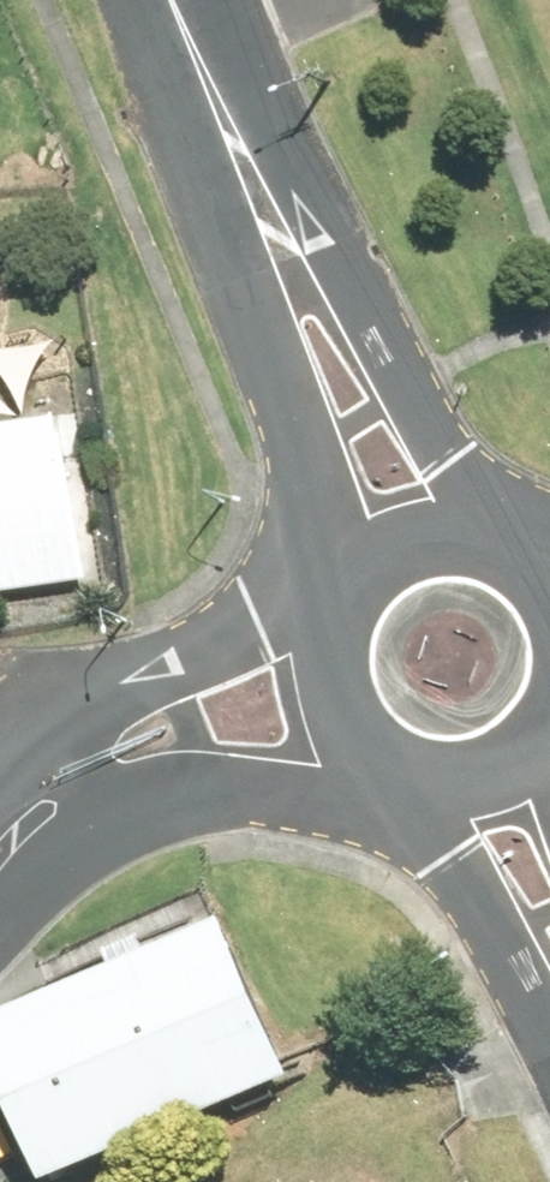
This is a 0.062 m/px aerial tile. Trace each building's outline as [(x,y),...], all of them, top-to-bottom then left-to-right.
[(78,552),(59,414),(0,424),(0,568),(78,552)] [(0,993),(0,1128),(15,1166),(285,1063),(225,907),(0,993)]
